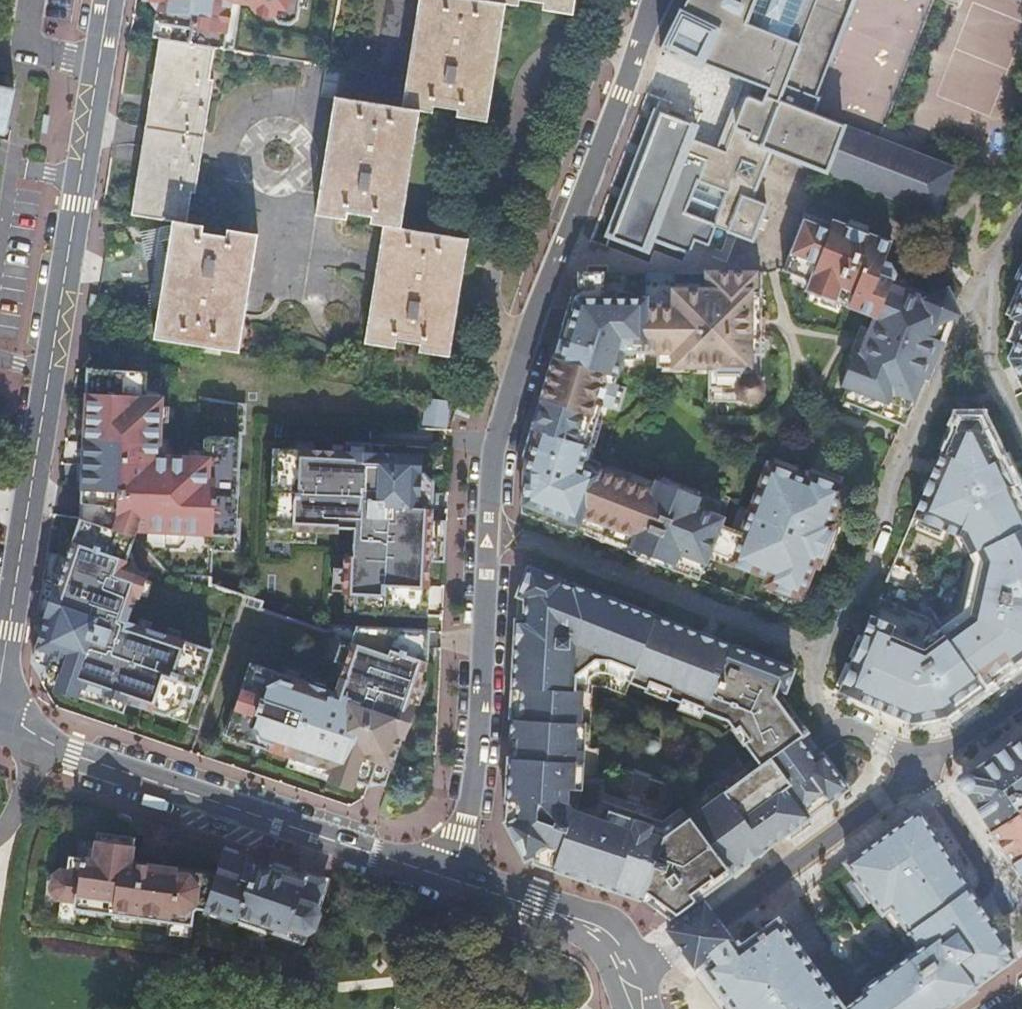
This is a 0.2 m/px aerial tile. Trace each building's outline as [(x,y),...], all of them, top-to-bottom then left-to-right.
[(404,107),(337,96),(319,214),(347,218),(348,212),(372,216),(371,222),(385,224),(366,341),(396,346),(398,339),(422,343),(421,350),(450,354),(469,236),(402,225),(420,109),(432,111),(433,105),(459,109),(458,115),(487,119),(506,2),(522,5),(522,0),(421,0),(404,107)] [(577,0),(526,0),(545,3),(544,8),(575,13),(577,0)] [(606,238),(650,255),(655,243),(686,254),(692,240),(709,246),(716,226),(753,241),(765,205),(752,199),(760,177),(770,150),(826,172),(844,126),(813,114),(819,98),(816,97),(853,0),(687,0),(682,11),(680,10),(661,49),(700,68),(702,64),(744,80),(717,149),(704,145),(692,140),(696,129),(655,111),(606,238)] [(214,50),(161,41),(156,74),(163,74),(153,137),(145,185),(138,184),(132,217),(175,224),(155,342),(239,356),(260,237),(230,232),(228,240),(204,236),(205,228),(186,225),(191,195),(196,195),(205,144),(216,82),(209,81),(214,50)] [(8,140),(19,92),(0,88),(0,139),(8,140)] [(844,126),(826,172),(935,214),(953,169),(844,126)] [(805,213),(784,270),(791,273),(811,280),(808,286),(807,291),(822,297),(837,302),(849,307),(877,317),(872,330),(861,326),(856,341),(850,355),(858,358),(842,400),(845,401),(853,405),(881,415),(883,410),(887,401),(901,406),(909,409),(919,382),(923,384),(952,317),(959,314),(947,290),(933,296),(908,287),(882,264),(883,262),(886,256),(891,241),(867,232),(848,225),(834,219),(832,224),(805,213)] [(850,219),(848,225),(867,232),(870,226),(850,219)] [(525,454),(523,511),(575,531),(577,525),(586,528),(623,543),(632,546),(630,552),(646,558),(662,565),(667,554),(675,557),(673,562),(694,569),(691,576),(700,579),(708,558),(710,550),(733,559),(731,562),(734,563),(769,577),(766,584),(770,586),(798,596),(801,598),(814,564),(819,566),(820,562),(833,527),(835,523),(830,522),(844,488),(840,486),(822,480),(808,474),(806,479),(795,475),(774,466),(769,464),(743,532),(721,524),(723,518),(695,508),(699,498),(685,492),(666,485),(657,482),(653,491),(597,470),(595,474),(580,468),(584,458),(593,435),(599,420),(606,404),(611,406),(618,387),(613,385),(621,359),(623,351),(636,351),(659,351),(659,366),(662,366),(689,366),(710,366),(710,400),(743,400),(746,401),(750,402),(755,401),(758,400),(760,397),(763,393),(764,387),(763,382),(762,382),(760,378),(760,326),(760,323),(760,320),(760,291),(755,291),(755,274),(675,273),(675,289),(602,291),(601,273),(579,273),(579,277),(582,277),(582,291),(574,291),(573,293),(562,331),(525,454)] [(811,280),(791,273),(789,279),(808,286),(811,280)] [(1011,318),(1016,320),(1021,323),(1021,290),(1011,318)] [(837,302),(822,297),(820,302),(835,308),(837,302)] [(1016,320),(1008,340),(1015,343),(1021,328),(1021,323),(1016,320)] [(1015,343),(1009,358),(1021,385),(1021,328),(1015,343)] [(623,351),(621,359),(636,359),(636,351),(623,351)] [(135,404),(136,371),(88,369),(86,413),(85,425),(83,466),(82,480),(81,519),(68,558),(62,575),(58,587),(55,586),(45,617),(47,618),(37,648),(52,653),(47,667),(44,675),(58,681),(55,689),(77,696),(81,686),(127,701),(168,715),(168,713),(180,707),(183,698),(194,701),(211,651),(178,640),(166,636),(149,630),(137,626),(126,622),(135,595),(139,596),(140,594),(144,582),(145,579),(142,573),(129,569),(117,565),(121,553),(130,549),(136,530),(149,531),(148,541),(154,547),(178,548),(185,542),(186,533),(211,534),(235,535),(239,441),(237,439),(208,438),(206,440),(205,451),(205,459),(188,458),(167,457),(159,457),(159,440),(160,422),(161,406),(145,404),(135,404)] [(146,372),(136,371),(135,404),(145,404),(146,372)] [(626,390),(618,387),(611,406),(619,409),(626,390)] [(887,401),(883,410),(897,415),(901,406),(887,401)] [(445,417),(446,408),(428,404),(426,415),(445,417)] [(169,406),(161,406),(160,422),(169,423),(169,406)] [(990,434),(989,434),(987,430),(987,429),(981,415),(957,415),(933,470),(914,516),(958,535),(961,527),(967,530),(982,561),(970,615),(923,650),(916,647),(918,642),(892,631),(894,626),(871,616),(839,691),(912,722),(946,715),(983,688),(980,684),(992,676),(995,680),(1015,665),(1016,667),(1021,663),(1021,499),(990,434)] [(603,421),(599,420),(593,435),(597,437),(603,421)] [(168,441),(159,440),(159,457),(167,457),(168,441)] [(332,444),(332,452),(343,453),(343,445),(332,444)] [(347,444),(347,453),(370,454),(371,445),(347,444)] [(205,459),(205,451),(189,450),(188,458),(205,459)] [(407,473),(408,456),(370,454),(347,453),(343,453),(332,452),(274,450),(271,528),(316,530),(338,531),(338,528),(354,528),(353,565),(346,564),(345,579),(344,604),(344,606),(355,606),(355,612),(426,616),(429,561),(433,561),(434,521),(431,521),(431,509),(432,494),(433,483),(424,473),(420,473),(407,473)] [(420,456),(408,456),(407,473),(420,473),(420,456)] [(600,463),(584,458),(580,468),(595,474),(597,470),(600,463)] [(777,459),(774,466),(795,475),(798,467),(777,459)] [(811,467),(808,474),(822,480),(825,474),(825,472),(811,467)] [(842,480),(825,474),(822,480),(840,486),(842,480)] [(669,479),(666,485),(685,492),(687,487),(669,479)] [(446,522),(434,521),(433,561),(444,562),(446,522)] [(833,527),(820,562),(826,564),(839,529),(833,527)] [(316,530),(271,528),(270,541),(315,543),(316,530)] [(623,543),(586,528),(584,534),(621,548),(623,543)] [(235,535),(211,534),(211,550),(234,551),(235,535)] [(117,565),(129,569),(133,556),(130,549),(121,553),(117,565)] [(710,550),(708,558),(733,567),(734,563),(731,562),(733,559),(710,550)] [(62,575),(68,558),(58,554),(52,572),(62,575)] [(667,554),(662,565),(691,576),(694,569),(673,562),(675,557),(667,554)] [(526,597),(536,570),(529,567),(518,595),(526,597)] [(506,821),(526,859),(531,856),(536,857),(535,862),(642,898),(669,918),(673,915),(685,906),(696,898),(758,853),(848,788),(821,751),(818,748),(808,733),(795,716),(782,698),(793,669),(714,638),(573,584),(572,586),(562,583),(563,580),(536,570),(526,597),(526,598),(525,620),(517,620),(513,690),(521,690),(520,719),(512,719),(510,749),(507,800),(516,801),(516,816),(506,821)] [(344,604),(345,579),(334,579),(333,603),(344,604)] [(152,584),(144,582),(140,594),(148,597),(152,584)] [(798,596),(770,586),(768,591),(796,602),(798,596)] [(137,626),(149,630),(152,622),(140,618),(137,626)] [(166,636),(178,640),(181,632),(169,628),(166,636)] [(426,668),(428,631),(370,628),(363,647),(352,643),(351,647),(345,664),(336,692),(326,689),(313,685),(297,680),(285,676),(251,664),(235,712),(248,716),(241,740),(290,756),(333,771),(329,781),(351,789),(354,780),(369,785),(370,780),(377,762),(392,767),(404,738),(401,737),(416,695),(421,681),(426,668)] [(363,647),(370,628),(358,628),(352,643),(363,647)] [(345,664),(351,647),(341,643),(335,661),(345,664)] [(47,667),(52,653),(37,648),(32,662),(47,667)] [(287,668),(285,676),(297,680),(300,672),(287,668)] [(316,678),(313,685),(326,689),(328,682),(316,678)] [(426,683),(421,681),(416,695),(421,697),(426,683)] [(127,701),(81,686),(77,696),(123,712),(127,701)] [(520,719),(521,690),(513,690),(512,719),(520,719)] [(168,713),(168,715),(187,722),(194,701),(183,698),(180,707),(168,713)] [(241,740),(248,716),(235,712),(232,711),(224,734),(241,740)] [(1012,862),(1015,860),(1021,871),(1021,734),(968,774),(963,791),(1012,862)] [(333,771),(290,756),(287,767),(329,781),(333,771)] [(392,767),(377,762),(370,780),(385,785),(392,767)] [(516,801),(507,800),(506,821),(516,816),(516,801)] [(843,1008),(943,1008),(1014,957),(1004,942),(984,912),(918,810),(847,862),(851,867),(859,879),(874,899),(881,908),(883,911),(891,905),(904,923),(910,931),(922,947),(923,949),(911,958),(904,964),(866,991),(843,1008)] [(268,929),(303,941),(325,882),(224,848),(216,873),(163,865),(164,859),(173,830),(151,822),(142,850),(133,846),(134,837),(98,832),(97,842),(88,840),(85,857),(69,855),(67,869),(61,868),(54,874),(51,890),(57,897),(62,898),(76,900),(75,906),(114,912),(130,914),(170,920),(191,923),(193,905),(204,907),(206,907),(235,917),(239,919),(268,929)] [(1015,860),(1012,862),(1021,878),(1021,871),(1015,860)] [(874,899),(859,879),(854,882),(869,903),(874,899)] [(76,900),(62,898),(59,919),(73,920),(75,906),(76,900)] [(685,906),(673,915),(678,922),(677,922),(668,929),(680,946),(695,965),(704,959),(704,958),(707,961),(709,964),(732,947),(730,944),(728,941),(731,939),(716,919),(704,902),(701,904),(696,898),(685,906)] [(891,905),(883,911),(896,929),(904,923),(891,905)] [(235,917),(206,907),(204,912),(233,923),(235,917)] [(268,929),(239,919),(237,924),(267,934),(268,929)] [(191,923),(170,920),(168,932),(189,935),(191,923)] [(843,1008),(778,920),(758,934),(740,948),(737,943),(732,947),(709,964),(704,967),(725,995),(735,1008),(843,1008)] [(922,947),(910,931),(902,937),(914,952),(922,947)]
